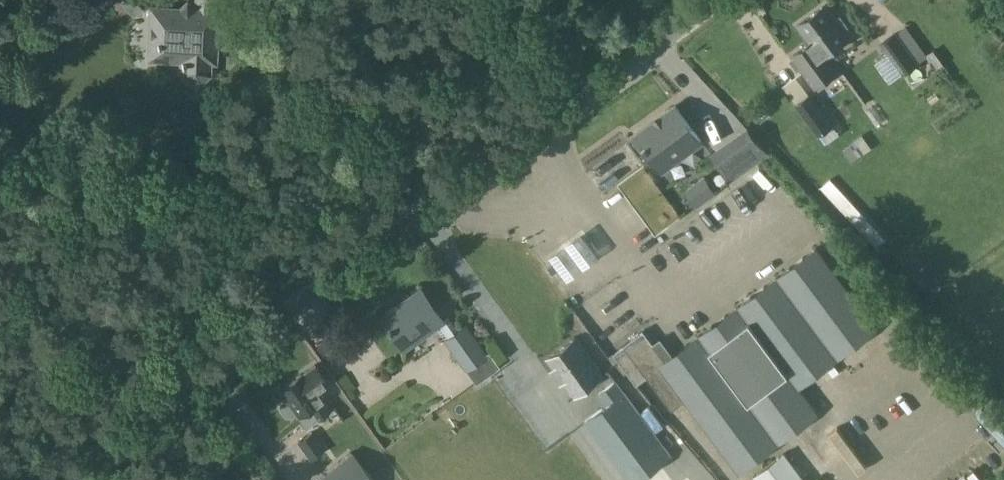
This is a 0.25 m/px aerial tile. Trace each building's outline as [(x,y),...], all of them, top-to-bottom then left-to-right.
[(231,0),(197,0),(197,9),(193,8),(187,2),(177,11),(152,10),(150,57),(184,59),(184,70),(190,77),(198,77),(205,71),(205,59),(211,59),(212,44),(230,45),(232,11),(230,11),(231,0)] [(846,25),(838,13),(834,16),(826,5),(797,25),(810,43),(792,56),(794,58),(790,60),(798,70),(801,68),(815,87),(827,78),(829,81),(840,74),(837,70),(839,69),(827,52),(849,36),(843,27),(846,25)] [(895,33),(881,43),(902,73),(927,55),(920,45),(909,53),(895,33)] [(882,52),(875,58),(888,74),(895,68),(882,52)] [(810,95),(796,105),(818,134),(831,124),(810,95)] [(701,141),(675,105),(636,134),(662,170),(701,141)] [(752,113),(761,124),(771,116),(762,105),(752,113)] [(714,158),(730,180),(768,152),(750,132),(714,158)] [(845,145),(831,155),(838,165),(853,155),(845,145)] [(818,247),(750,297),(748,294),(744,293),(738,298),(737,302),(739,305),(666,360),(644,330),(613,352),(636,384),(647,376),(672,409),(685,399),(739,472),(819,412),(800,386),(878,328),(818,247)] [(553,262),(546,267),(552,275),(559,270),(553,262)] [(442,320),(419,288),(380,317),(403,348),(442,320)] [(463,324),(443,340),(477,386),(501,367),(489,352),(486,354),(463,324)] [(576,338),(547,360),(553,369),(551,370),(560,383),(563,381),(574,397),(604,375),(576,338)] [(297,413),(298,415),(307,427),(331,410),(316,390),(328,381),(316,365),(302,374),(280,390),(286,399),(282,402),(281,408),(286,415),(292,416),(297,413)] [(585,423),(628,479),(639,479),(671,455),(655,434),(656,433),(618,381),(599,395),(607,405),(585,423)] [(287,421),(273,430),(282,444),(296,435),(287,421)] [(312,431),(297,442),(310,460),(324,449),(312,431)] [(351,453),(318,479),(373,479),(351,453)] [(757,479),(805,479),(784,454),(755,477),(757,479)]
